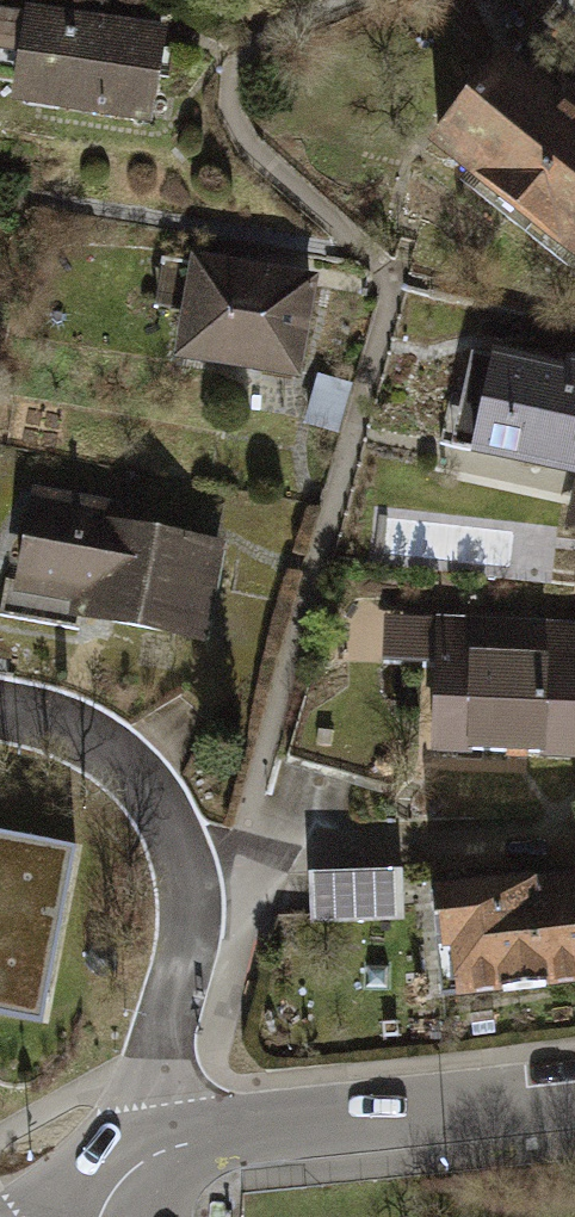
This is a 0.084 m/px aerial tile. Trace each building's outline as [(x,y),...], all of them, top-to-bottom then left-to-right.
[(161,25),(30,7),(17,94),(148,113),(161,25)] [(522,46),(441,148),(574,254),(574,88),(522,46)] [(340,282),(219,255),(201,358),(327,384),(340,282)] [(518,350),(495,454),(574,469),(574,362),(518,350)] [(243,529),(54,495),(38,604),(228,642),(243,529)] [(442,616),(439,750),(574,757),(574,625),(442,616)] [(0,833),(0,999),(47,1008),(78,848),(0,833)] [(452,891),(468,1002),(574,990),(574,880),(452,891)]
